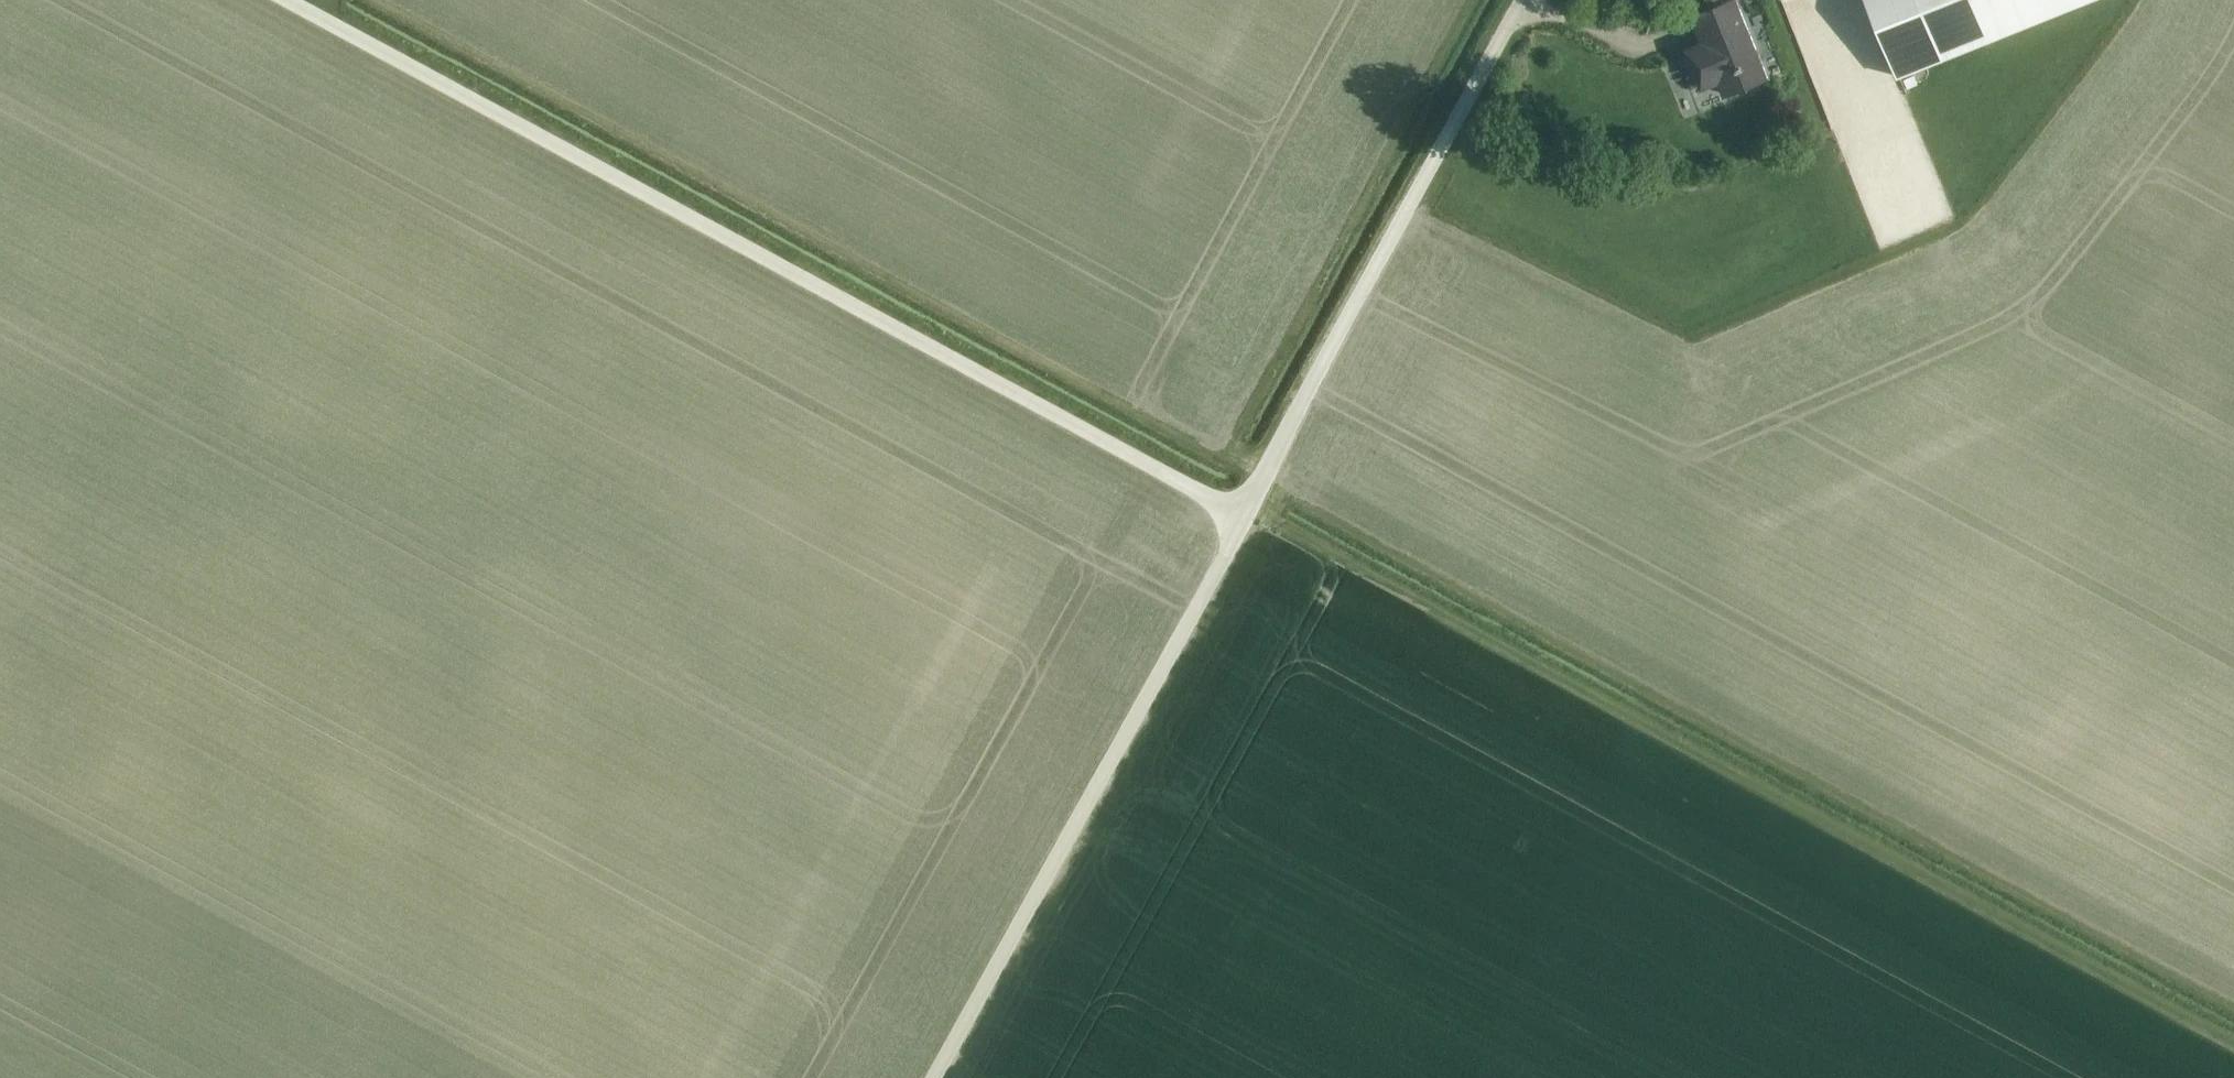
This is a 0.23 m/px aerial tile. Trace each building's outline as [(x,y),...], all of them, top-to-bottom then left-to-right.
[(1716,8),(1696,16),(1703,35),(1708,33),(1713,45),(1692,54),(1699,73),(1716,66),(1727,94),(1769,77),(1738,0),(1735,0),(1726,3),(1725,0),(1712,0),(1716,8)] [(2087,0),(1867,0),(1898,76),(2087,0)]
